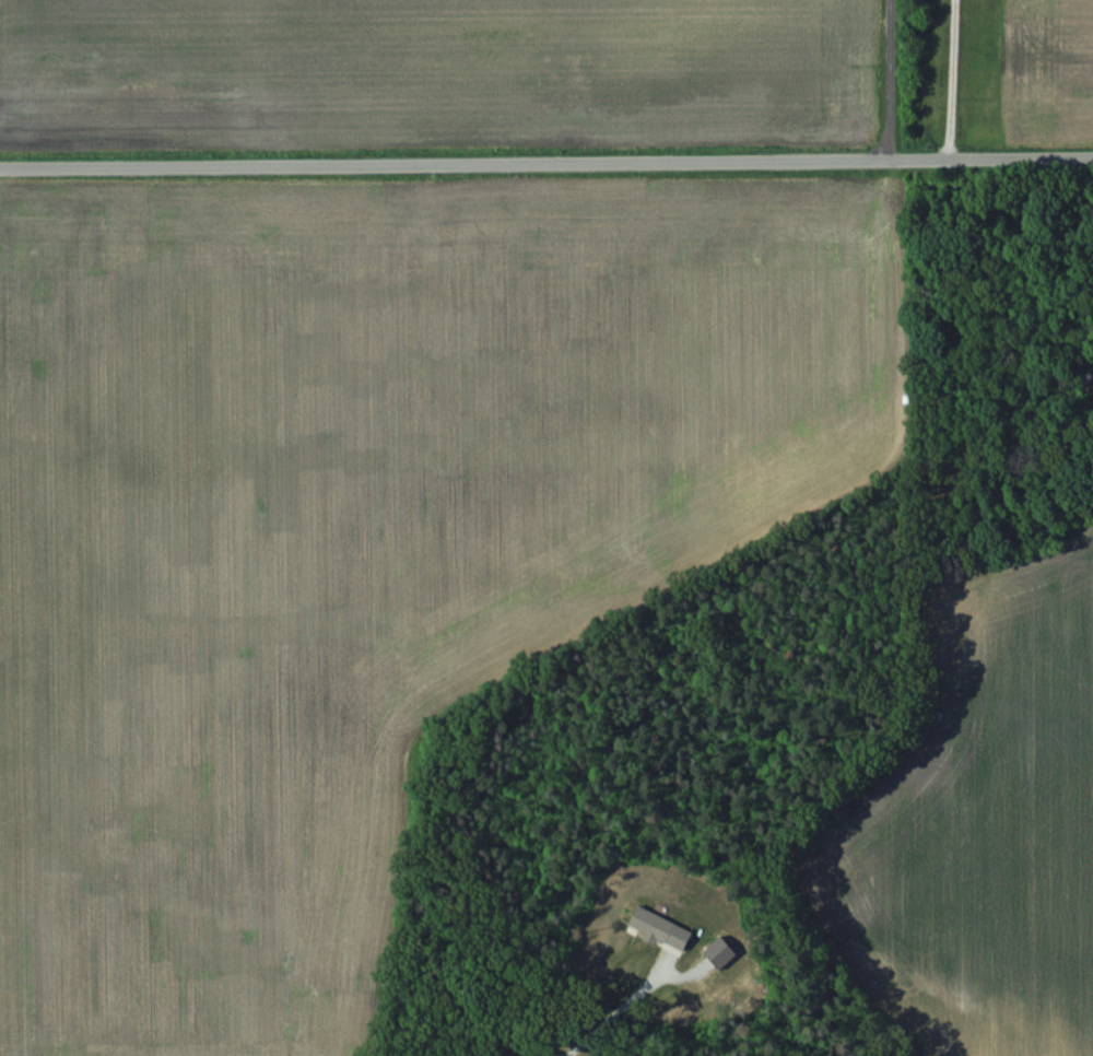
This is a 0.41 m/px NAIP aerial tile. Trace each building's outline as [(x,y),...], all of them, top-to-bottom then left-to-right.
[(1073,371),(1084,385),(1092,379),(1092,357),(1073,371)]
